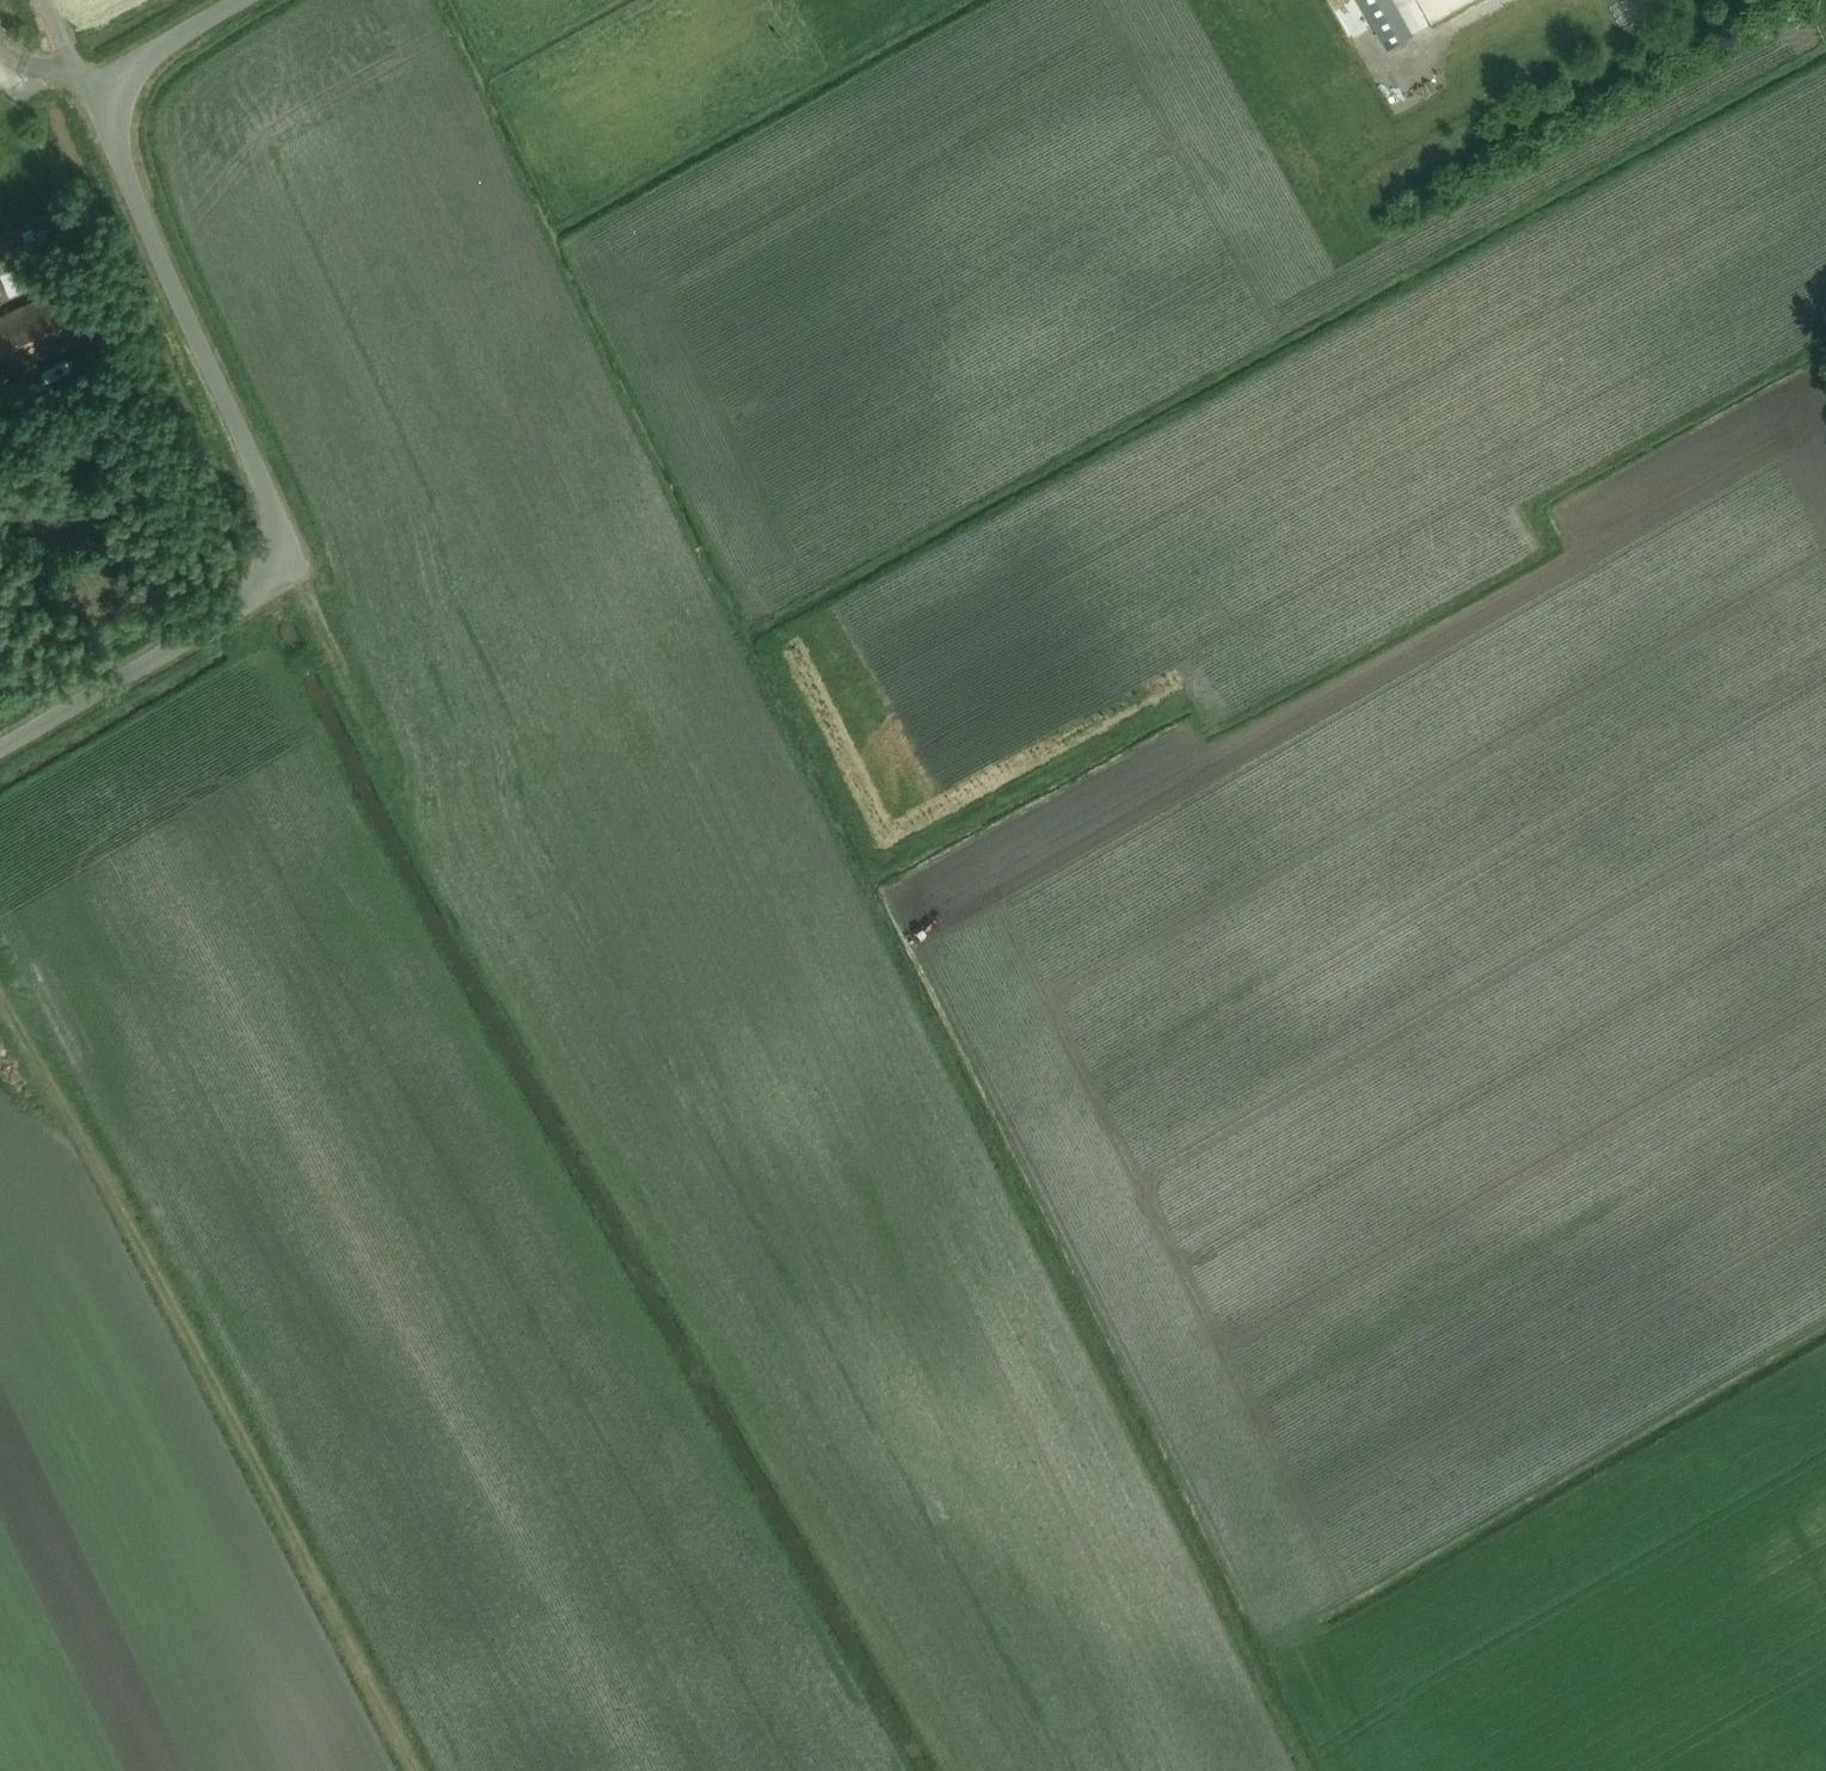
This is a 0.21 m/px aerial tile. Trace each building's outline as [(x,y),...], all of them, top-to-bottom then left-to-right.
[(92,334),(85,319),(92,316),(83,296),(77,299),(69,283),(0,315),(0,381),(12,375),(92,334)]
